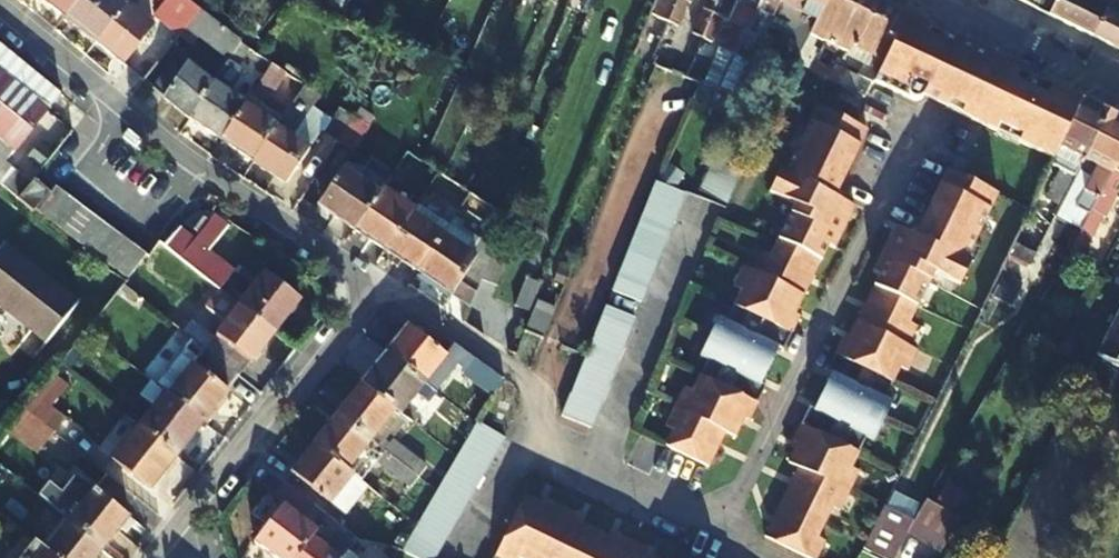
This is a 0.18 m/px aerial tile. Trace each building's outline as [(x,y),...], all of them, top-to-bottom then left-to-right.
[(64,17),(77,0),(43,0),(64,17)] [(95,42),(125,4),(120,0),(77,0),(64,17),(95,42)] [(185,27),(199,8),(188,0),(164,0),(154,14),(179,34),(185,27)] [(652,8),(655,0),(636,0),(652,8)] [(657,17),(667,21),(676,0),(665,0),(657,17)] [(667,21),(666,23),(676,27),(687,3),(690,4),(692,0),(676,0),(667,21)] [(725,91),(729,93),(757,27),(764,30),(766,27),(778,2),(779,0),(759,0),(755,8),(752,7),(743,27),(717,87),(725,91)] [(739,0),(717,0),(717,2),(735,10),(739,0)] [(809,35),(825,0),(779,0),(778,2),(766,27),(786,36),(781,47),(799,56),(809,35)] [(831,45),(852,0),(825,0),(809,35),(825,42),(831,45)] [(853,47),(876,2),(873,0),(852,0),(831,45),(847,53),(853,48),(853,47)] [(1034,9),(1038,0),(1016,0),(1034,9)] [(1108,0),(1053,0),(1045,14),(1090,36),(1108,0)] [(1090,36),(1118,50),(1118,0),(1108,0),(1090,36)] [(876,2),(853,47),(868,54),(858,77),(834,66),(830,70),(829,70),(826,78),(836,82),(865,96),(870,87),(872,82),(872,80),(881,61),(879,59),(901,14),(876,2)] [(125,4),(95,42),(123,64),(152,26),(125,4)] [(228,59),(239,43),(241,39),(199,8),(185,27),(228,59)] [(701,36),(711,14),(702,10),(700,9),(690,31),(692,32),(691,35),(700,39),(701,36)] [(720,18),(711,14),(701,36),(709,40),(720,18)] [(881,61),(872,80),(909,97),(926,96),(953,38),(901,14),(879,59),(881,61)] [(717,87),(743,27),(736,24),(709,83),(717,87)] [(966,45),(953,38),(926,96),(940,103),(952,110),(979,51),(966,45)] [(10,78),(25,60),(0,39),(0,91),(10,78)] [(221,139),(246,102),(230,92),(243,71),(237,66),(249,49),(239,43),(228,59),(213,80),(188,117),(191,119),(221,139)] [(1026,135),(1022,142),(1054,159),(1054,158),(1082,101),(984,53),(979,51),(952,110),(1000,131),(1004,124),(1026,135)] [(707,57),(694,52),(684,75),(687,76),(696,80),(707,57)] [(792,69),(809,74),(811,70),(813,65),(797,59),(792,69)] [(0,91),(0,139),(13,149),(60,90),(25,60),(10,78),(0,91)] [(188,117),(213,80),(189,61),(181,72),(170,64),(157,91),(188,117)] [(272,63),(253,91),(266,100),(285,72),(272,63)] [(809,74),(825,78),(829,70),(813,65),(811,70),(809,74)] [(338,140),(353,117),(303,84),(301,87),(296,94),(330,116),(323,130),(338,140)] [(277,123),(308,144),(319,128),(323,130),(330,116),(296,94),(277,123)] [(1054,159),(1052,162),(1064,169),(1043,211),(1052,216),(1077,169),(1107,113),(1082,101),(1054,158),(1054,159)] [(253,161),(277,123),(246,102),(221,139),(253,161)] [(779,238),(821,258),(827,247),(835,251),(856,205),(843,199),(839,185),(866,131),(816,106),(785,171),(779,168),(768,191),(796,204),(779,238)] [(1091,208),(1118,159),(1118,119),(1107,113),(1077,169),(1090,177),(1066,219),(1080,227),(1088,214),(1091,208)] [(353,117),(338,140),(353,149),(369,127),(353,117)] [(277,123),(253,161),(284,182),(308,144),(277,123)] [(1000,131),(1022,142),(1026,135),(1004,124),(1000,131)] [(3,162),(13,149),(0,139),(0,160),(3,162)] [(1091,208),(1106,217),(1118,193),(1118,159),(1091,208)] [(0,160),(0,181),(11,168),(3,162),(0,160)] [(317,205),(353,229),(379,192),(341,167),(317,205)] [(29,185),(11,168),(0,181),(0,183),(17,198),(29,185)] [(708,168),(698,191),(726,203),(736,180),(708,168)] [(879,273),(874,284),(916,305),(932,271),(959,284),(970,261),(965,259),(996,194),(947,170),(919,225),(907,230),(893,224),(871,269),(879,273)] [(605,286),(614,290),(661,181),(654,178),(605,286)] [(29,185),(17,198),(32,212),(34,209),(49,193),(32,180),(29,185)] [(661,181),(614,290),(636,299),(683,192),(661,181)] [(49,193),(34,209),(49,221),(65,198),(68,195),(55,186),(49,193)] [(353,229),(384,250),(410,213),(413,208),(382,187),(379,192),(353,229)] [(505,215),(489,205),(469,192),(457,211),(485,231),(471,252),(442,233),(416,272),(470,308),(488,263),(499,234),(506,216),(505,215)] [(65,198),(49,221),(61,229),(80,204),(68,195),(65,198)] [(80,204),(61,229),(74,240),(93,214),(80,204)] [(177,227),(163,245),(218,288),(232,270),(206,250),(227,224),(212,212),(192,239),(177,227)] [(416,272),(442,233),(410,213),(384,250),(416,272)] [(93,214),(74,240),(87,250),(106,225),(93,214)] [(87,250),(101,261),(121,236),(106,225),(87,250)] [(516,241),(499,234),(488,263),(504,270),(516,241)] [(101,261),(114,271),(134,246),(121,236),(101,261)] [(821,258),(779,238),(771,255),(763,251),(754,269),(804,294),(821,258)] [(1028,263),(1034,250),(1015,239),(1013,245),(1009,253),(1028,263)] [(27,326),(56,289),(0,244),(0,305),(27,326)] [(134,246),(114,271),(125,279),(145,254),(134,246)] [(804,294),(754,269),(743,264),(733,284),(741,288),(734,302),(794,331),(802,313),(796,310),(804,294)] [(275,332),(298,302),(263,274),(239,305),(275,332)] [(531,302),(539,281),(524,274),(511,306),(526,312),(531,302)] [(997,275),(991,298),(1013,304),(1019,282),(997,275)] [(907,322),(916,305),(874,284),(856,320),(906,344),(915,326),(907,322)] [(224,293),(218,288),(204,306),(224,322),(214,334),(216,336),(205,349),(237,373),(247,360),(251,363),(275,332),(239,305),(224,293)] [(56,289),(27,326),(45,341),(75,304),(56,289)] [(561,394),(567,397),(607,303),(602,300),(561,394)] [(531,302),(526,312),(519,329),(537,337),(549,309),(531,302)] [(718,317),(709,334),(769,363),(778,346),(785,349),(794,331),(734,302),(726,321),(718,317)] [(607,303),(567,397),(588,410),(630,314),(607,303)] [(1097,354),(1118,365),(1118,310),(1097,354)] [(917,349),(906,344),(856,320),(848,336),(842,333),(833,351),(892,380),(899,365),(907,369),(917,349)] [(426,381),(435,389),(456,363),(465,371),(462,375),(491,397),(503,378),(453,343),(446,353),(407,323),(386,351),(426,381)] [(707,356),(700,373),(759,401),(767,384),(760,381),(769,363),(709,334),(700,353),(707,356)] [(225,387),(237,373),(205,349),(194,363),(181,352),(156,384),(203,421),(228,389),(225,387)] [(386,351),(362,383),(394,408),(401,414),(426,381),(386,351)] [(823,390),(883,419),(891,401),(884,397),(892,380),(833,351),(824,369),(831,373),(823,390)] [(674,405),(724,429),(735,435),(744,416),(750,419),(759,401),(700,373),(691,389),(684,386),(674,405)] [(176,455),(203,421),(156,384),(149,378),(132,399),(147,411),(137,424),(176,455)] [(339,414),(376,444),(382,437),(375,432),(380,426),(394,408),(362,383),(339,414)] [(799,422),(859,450),(867,434),(874,438),(883,419),(823,390),(814,408),(807,404),(799,422)] [(588,410),(567,397),(561,394),(554,408),(583,421),(588,410)] [(37,396),(26,410),(54,432),(65,419),(37,396)] [(724,429),(674,405),(665,424),(673,428),(665,443),(707,464),(724,429)] [(394,408),(380,426),(394,437),(408,419),(401,414),(394,408)] [(316,444),(348,469),(366,445),(372,450),(376,444),(339,414),(316,444)] [(456,456),(435,489),(416,522),(415,524),(399,550),(415,557),(429,557),(502,437),(477,420),(456,456)] [(788,461),(799,466),(848,490),(858,471),(850,467),(859,450),(799,422),(791,439),(797,442),(788,461)] [(176,455),(137,424),(111,458),(149,490),(176,455)] [(8,433),(0,443),(0,460),(8,467),(25,446),(8,433)] [(385,450),(410,470),(418,459),(392,440),(385,450)] [(354,474),(348,469),(316,444),(294,473),(331,504),(354,474)] [(362,480),(376,462),(385,450),(376,444),(372,450),(366,445),(348,469),(354,474),(362,480)] [(410,470),(385,450),(376,462),(411,488),(419,476),(410,470)] [(782,501),(825,521),(832,505),(839,509),(848,490),(799,466),(782,501)] [(344,514),(368,484),(362,480),(354,474),(331,504),(344,514)] [(69,518),(103,545),(125,517),(79,480),(65,497),(60,494),(51,504),(69,518)] [(892,489),(863,549),(881,557),(894,557),(905,536),(938,552),(966,494),(944,484),(932,509),(892,489)] [(519,557),(534,557),(559,506),(540,497),(538,501),(521,494),(493,554),(501,557),(518,557),(519,557)] [(316,530),(297,515),(273,496),(244,535),(275,557),(295,557),(312,536),(316,530)] [(825,521),(782,501),(766,534),(815,557),(823,541),(816,538),(825,521)] [(534,557),(578,557),(592,528),(575,520),(577,514),(559,506),(534,557)] [(103,545),(69,518),(45,549),(56,557),(94,557),(103,545)] [(631,538),(613,530),(610,537),(592,528),(578,557),(621,557),(631,538)] [(348,554),(350,552),(334,540),(328,548),(312,536),(295,557),(345,557),(348,554)] [(631,538),(621,557),(655,557),(644,553),(647,547),(631,538)] [(45,549),(31,539),(16,557),(56,557),(45,549)]
